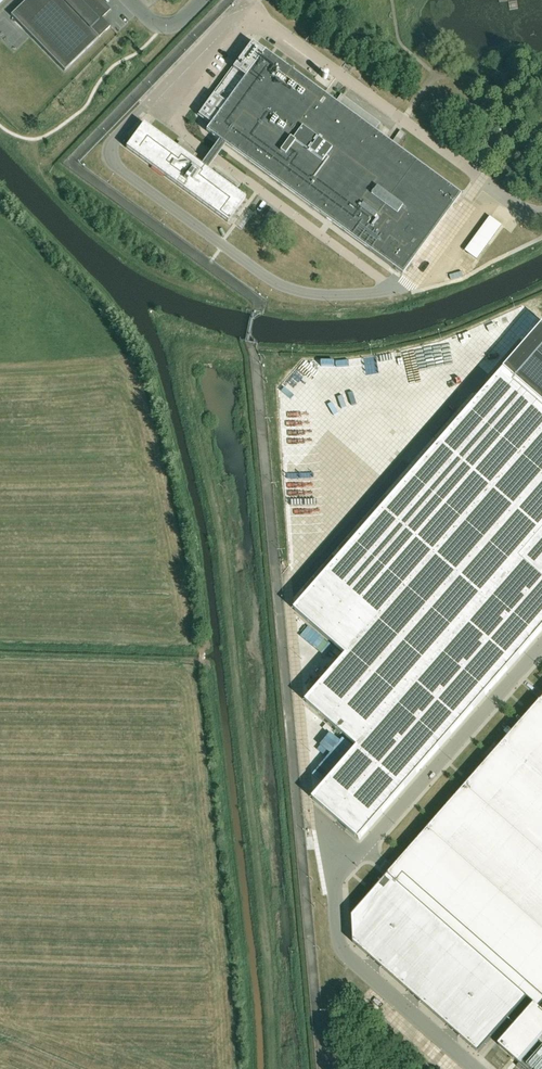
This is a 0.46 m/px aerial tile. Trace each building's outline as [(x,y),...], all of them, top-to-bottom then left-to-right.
[(110,27),(102,18),(110,10),(101,0),(27,0),(11,15),(64,71),(110,27)] [(203,109),(199,115),(211,125),(206,131),(219,141),(225,145),(239,155),(244,159),(282,187),(327,220),(332,223),(375,255),(384,262),(391,267),(402,274),(402,275),(460,196),(453,190),(447,186),(396,148),(323,95),(282,65),(278,62),(264,52),(252,43),(232,69),(227,77),(224,81),(217,90),(214,95),(213,96),(203,109)] [(245,199),(200,167),(143,125),(126,148),(228,222),(245,199)] [(477,237),(474,240),(471,244),(469,248),(466,252),(477,260),(502,226),(491,218),(485,225),(482,229),(477,237)] [(505,371),(541,404),(541,328),(505,371)] [(505,371),(392,500),(295,611),(347,656),(306,703),(358,748),(313,800),(360,841),(487,694),(541,632),(541,404),(505,371)] [(413,379),(385,409),(390,413),(394,409),(398,413),(404,406),(414,415),(421,407),(415,401),(432,383),(425,377),(418,384),(413,379)] [(381,443),(389,433),(377,422),(369,432),(381,443)] [(352,917),(353,943),(479,1053),(527,998),(535,1004),(499,1045),(519,1063),(517,1066),(520,1068),(541,1068),(541,700),(541,702),(395,868),(389,875),(374,892),(352,916),(352,917)] [(387,1023),(398,1018),(395,1013),(384,1019),(387,1023)]
